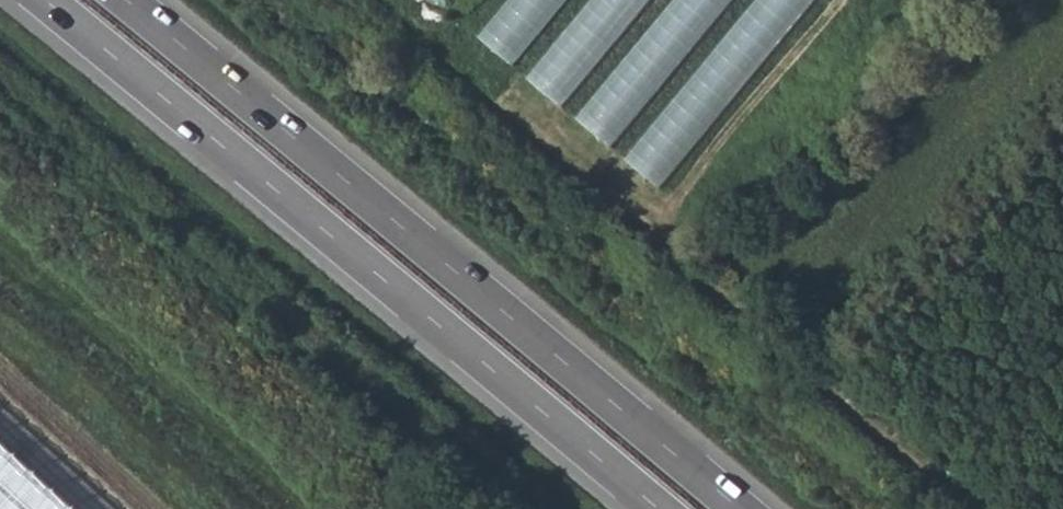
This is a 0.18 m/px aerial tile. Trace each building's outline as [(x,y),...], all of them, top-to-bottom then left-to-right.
[(0,440),(0,508),(76,508),(0,440)]
